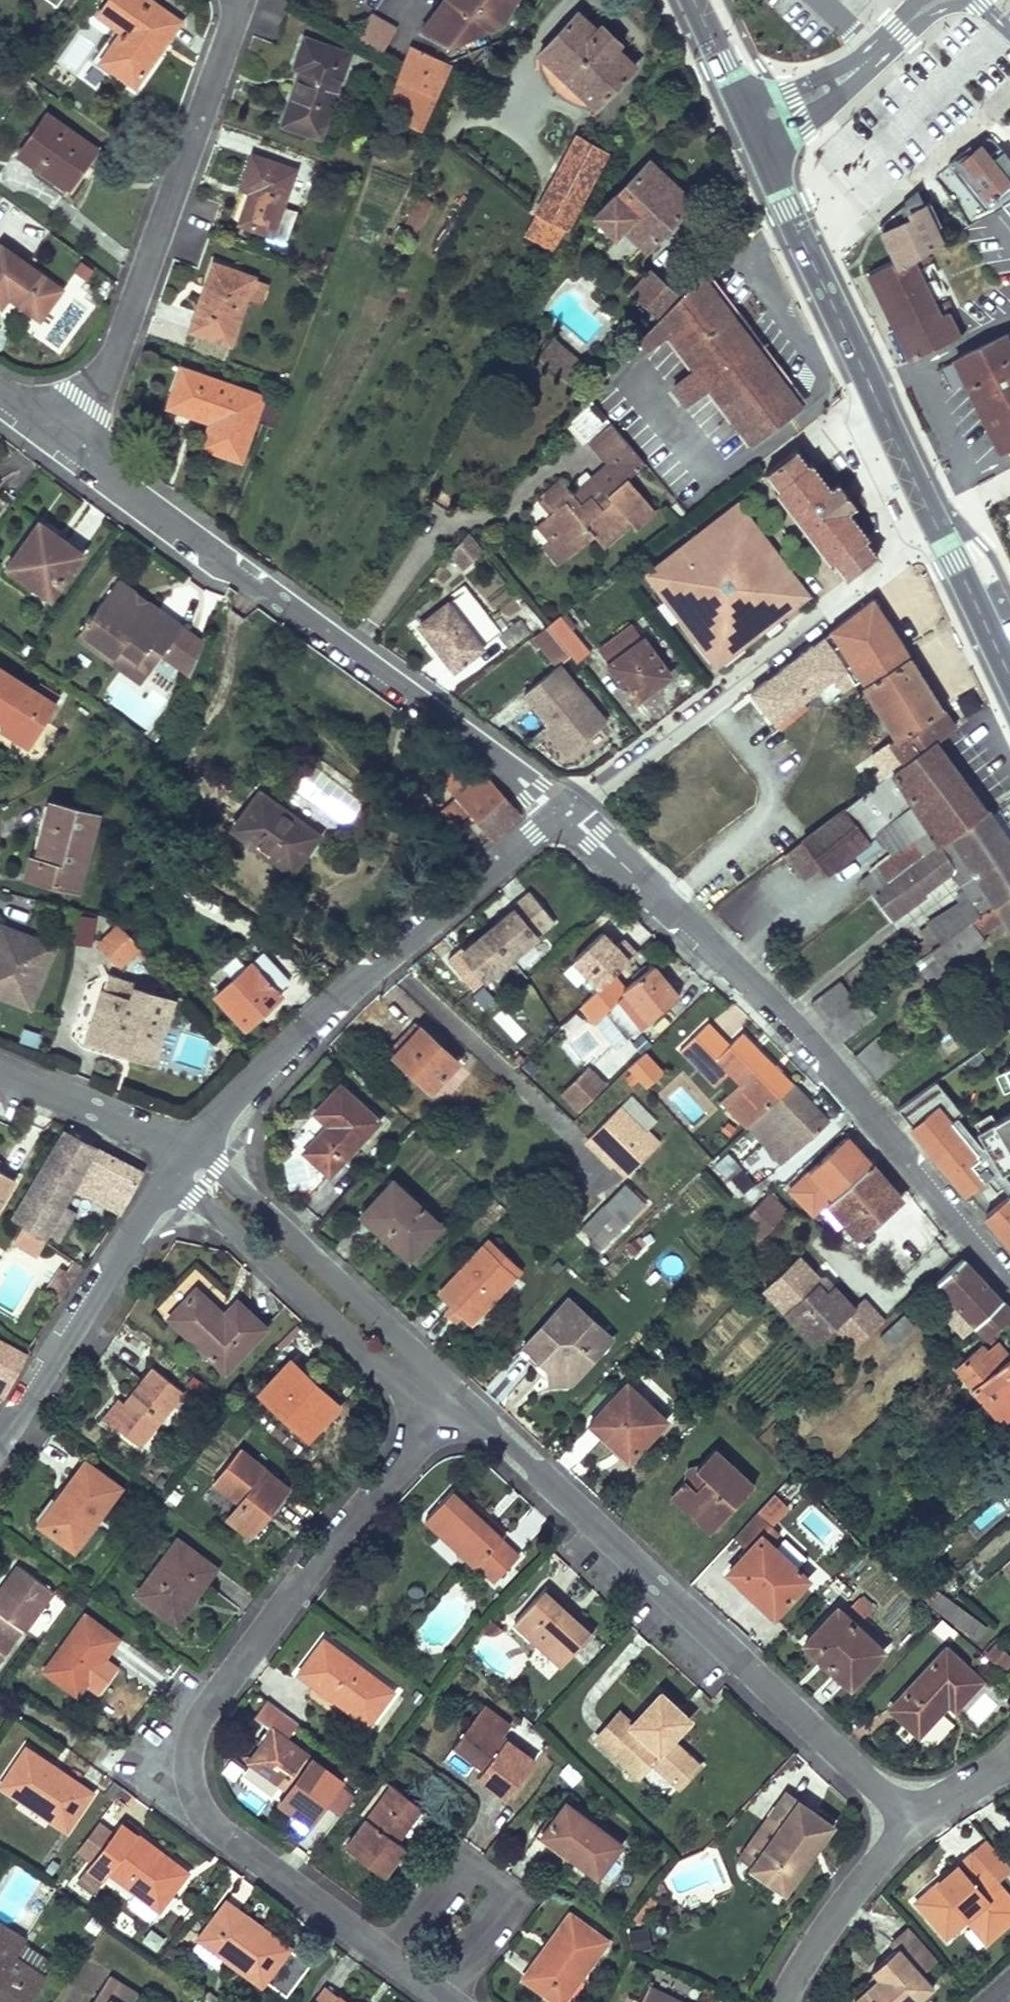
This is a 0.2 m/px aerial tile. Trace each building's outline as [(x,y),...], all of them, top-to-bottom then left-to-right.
[(99,14),(122,31),(111,47),(125,57),(115,71),(135,85),(157,54),(149,48),(156,38),(164,43),(180,21),(150,0),(109,0),(99,14)] [(419,32),(424,35),(451,0),(443,0),(419,32)] [(424,35),(447,46),(502,23),(514,0),(451,0),(424,35)] [(581,7),(576,12),(594,28),(598,24),(581,7)] [(576,12),(539,53),(596,107),(635,67),(616,50),(620,46),(598,24),(594,28),(576,12)] [(351,38),(379,55),(390,36),(394,29),(370,14),(351,38)] [(352,55),(301,37),(291,65),(298,68),(279,123),(323,138),(352,55)] [(156,38),(149,48),(157,54),(164,43),(156,38)] [(446,63),(410,45),(402,68),(385,115),(398,121),(417,129),(446,63)] [(111,47),(101,61),(115,71),(125,57),(111,47)] [(17,153),(68,189),(80,172),(77,170),(80,165),(83,168),(96,150),(45,114),(17,153)] [(607,151),(577,135),(525,232),(555,248),(607,151)] [(1001,206),(1008,204),(1009,203),(1009,163),(990,140),(967,158),(975,167),(964,176),(978,193),(981,191),(995,209),(1001,206)] [(294,170),(252,155),(240,187),(251,191),(254,192),(252,198),(249,197),(240,223),(286,239),(296,211),(282,206),(294,170)] [(691,202),(648,161),(596,215),(614,233),(622,225),(647,248),(691,202)] [(943,240),(936,226),(942,223),(932,201),(926,204),(919,190),(891,215),(878,225),(881,232),(898,267),(912,260),(923,252),(943,241),(943,240)] [(420,196),(400,233),(409,238),(429,201),(420,196)] [(10,293),(15,297),(14,300),(40,319),(61,289),(0,245),(0,306),(1,306),(8,296),(10,293)] [(910,360),(964,333),(959,322),(953,324),(947,312),(952,310),(947,300),(934,306),(917,269),(929,261),(923,252),(912,260),(898,267),(871,279),(910,360)] [(245,299),(253,278),(214,263),(190,329),(229,343),(245,299)] [(679,299),(649,271),(630,292),(660,320),(679,299)] [(743,334),(700,277),(679,299),(660,320),(669,331),(698,369),(699,370),(743,334)] [(268,283),(253,278),(245,299),(260,305),(268,283)] [(660,320),(655,325),(663,336),(669,331),(660,320)] [(663,336),(655,325),(640,341),(649,348),(663,336)] [(1005,335),(958,358),(970,382),(1004,449),(1009,446),(1009,332),(1005,335)] [(755,349),(743,334),(699,370),(710,385),(755,349)] [(561,348),(553,341),(540,356),(548,363),(561,348)] [(798,407),(755,349),(710,385),(711,386),(752,441),(798,407)] [(958,358),(935,369),(947,393),(966,384),(970,382),(958,358)] [(611,373),(603,365),(596,373),(604,380),(611,373)] [(262,397),(181,368),(168,406),(189,414),(191,409),(200,412),(199,417),(210,421),(203,447),(241,460),(262,397)] [(699,370),(698,369),(692,374),(705,391),(711,386),(710,385),(699,370)] [(705,391),(692,374),(674,387),(687,405),(705,391)] [(970,382),(966,384),(999,451),(1004,449),(970,382)] [(610,422),(594,403),(584,411),(591,418),(601,430),(610,422)] [(200,412),(191,409),(189,414),(199,417),(200,412)] [(591,418),(584,411),(571,422),(587,442),(601,430),(591,418)] [(645,463),(610,422),(601,430),(635,471),(645,463)] [(635,471),(601,430),(587,442),(607,464),(572,493),(561,480),(541,496),(552,510),(545,516),(557,531),(548,539),(565,559),(593,535),(598,541),(625,517),(630,522),(634,528),(654,511),(627,478),(635,471)] [(808,464),(796,448),(764,472),(776,488),(773,491),(830,565),(833,563),(845,579),(877,554),(865,539),(868,537),(849,511),(856,505),(848,495),(838,481),(831,487),(812,461),(808,464)] [(788,570),(737,503),(665,559),(670,565),(657,575),(667,588),(660,593),(716,665),(782,614),(771,601),(774,580),(788,570)] [(557,531),(545,516),(535,524),(548,539),(557,531)] [(625,517),(598,541),(602,546),(630,522),(625,517)] [(82,553),(39,522),(7,566),(23,578),(27,573),(54,593),(82,553)] [(468,566),(483,548),(469,531),(451,552),(468,566)] [(565,559),(548,539),(543,543),(560,563),(565,559)] [(807,595),(788,570),(774,580),(771,601),(782,614),(807,595)] [(136,593),(117,580),(80,631),(115,657),(121,648),(138,661),(142,655),(155,664),(179,631),(157,615),(160,611),(146,600),(142,605),(132,598),(136,593)] [(502,634),(467,589),(420,625),(454,670),(500,635),(511,649),(531,633),(522,619),(502,634)] [(146,600),(136,593),(132,598),(142,605),(146,600)] [(955,727),(873,597),(829,631),(837,641),(852,667),(896,736),(890,741),(890,742),(875,753),(891,775),(937,741),(955,727)] [(182,627),(160,611),(157,615),(179,631),(182,627)] [(590,652),(560,615),(548,624),(546,626),(565,650),(570,655),(576,663),(590,652)] [(670,675),(633,625),(599,650),(635,700),(670,675)] [(565,650),(546,626),(533,636),(553,659),(565,650)] [(115,657),(80,631),(76,636),(141,683),(155,664),(142,655),(138,661),(121,648),(115,657)] [(852,667),(829,631),(749,689),(773,723),(852,667)] [(570,655),(565,650),(553,659),(557,664),(557,665),(570,655)] [(557,665),(557,664),(523,693),(548,723),(544,726),(567,754),(599,727),(587,713),(594,708),(557,665)] [(0,669),(0,719),(4,722),(34,741),(57,705),(54,703),(48,699),(53,691),(41,684),(36,692),(0,669)] [(59,695),(53,691),(48,699),(54,703),(59,695)] [(605,721),(594,708),(587,713),(599,727),(605,721)] [(34,741),(4,722),(0,727),(30,746),(34,741)] [(939,744),(937,741),(891,775),(825,824),(848,856),(870,840),(868,838),(876,832),(913,805),(938,844),(987,808),(939,744)] [(469,814),(493,841),(518,819),(519,813),(479,769),(478,769),(469,778),(452,759),(434,775),(455,798),(469,814)] [(318,835),(260,792),(233,828),(291,871),(318,835)] [(455,798),(441,811),(455,826),(469,814),(455,798)] [(97,813),(51,801),(36,857),(36,859),(41,861),(36,878),(78,889),(97,813)] [(938,844),(913,805),(876,832),(892,857),(918,838),(927,852),(938,844)] [(987,808),(938,844),(927,852),(871,894),(890,919),(925,894),(924,893),(955,870),(972,896),(927,923),(942,943),(1009,892),(1009,844),(987,808)] [(848,856),(825,824),(802,841),(821,866),(826,873),(848,856)] [(927,852),(918,838),(892,857),(861,880),(871,894),(927,852)] [(821,866),(802,841),(784,854),(803,879),(821,866)] [(36,857),(31,856),(26,876),(36,878),(41,861),(36,859),(36,857)] [(473,989),(554,922),(529,891),(510,907),(512,910),(463,950),(461,947),(447,959),(473,989)] [(942,943),(934,949),(930,951),(939,962),(930,969),(937,977),(985,940),(979,932),(1003,917),(1009,928),(1009,892),(942,943)] [(93,943),(96,915),(79,913),(76,942),(93,943)] [(0,923),(0,999),(31,1010),(55,943),(0,923)] [(605,923),(571,957),(600,985),(633,951),(605,923)] [(942,943),(927,923),(920,931),(928,940),(934,949),(942,943)] [(140,946),(119,925),(99,944),(121,967),(140,946)] [(934,949),(928,940),(915,950),(922,958),(930,951),(934,949)] [(922,958),(915,963),(923,974),(930,969),(939,962),(930,951),(922,958)] [(251,963),(216,995),(245,1027),(280,995),(277,991),(289,980),(263,952),(251,963)] [(678,997),(653,966),(648,970),(644,966),(633,976),(636,980),(624,990),(625,992),(605,1011),(627,1038),(678,997)] [(811,1003),(829,1027),(858,1005),(840,981),(811,1003)] [(106,987),(104,992),(118,996),(119,991),(106,987)] [(104,992),(102,991),(87,1041),(153,1062),(172,1000),(134,988),(131,1000),(118,996),(104,992)] [(829,1027),(840,1042),(875,1016),(864,1001),(858,1005),(829,1027)] [(457,1061),(415,1023),(402,1037),(407,1042),(395,1055),(431,1090),(457,1061)] [(793,1086),(753,1046),(752,1047),(740,1035),(730,1045),(708,1023),(681,1048),(716,1084),(731,1070),(742,1081),(720,1101),(746,1127),(748,1125),(793,1086)] [(896,1106),(1009,1241),(1009,1023),(896,1106)] [(878,1036),(854,1056),(874,1079),(898,1059),(878,1036)] [(407,1042),(402,1037),(389,1051),(395,1055),(407,1042)] [(627,1067),(647,1087),(665,1069),(645,1049),(627,1067)] [(515,1059),(520,1064),(525,1059),(520,1054),(515,1059)] [(579,1110),(605,1085),(589,1068),(563,1093),(579,1110)] [(378,1121),(340,1085),(315,1112),(329,1125),(304,1151),(329,1174),(378,1121)] [(828,1122),(793,1086),(748,1125),(761,1138),(782,1164),(828,1122)] [(623,1102),(583,1138),(620,1179),(660,1143),(623,1102)] [(871,1163),(842,1130),(788,1180),(819,1210),(821,1208),(850,1183),(849,1182),(871,1163)] [(143,1172),(65,1131),(13,1217),(43,1236),(54,1216),(71,1187),(81,1192),(120,1212),(121,1213),(143,1172)] [(749,1177),(727,1153),(714,1164),(736,1189),(749,1177)] [(901,1199),(871,1163),(849,1182),(850,1183),(821,1208),(837,1229),(845,1222),(857,1236),(901,1199)] [(15,1178),(0,1169),(0,1203),(15,1178)] [(441,1224),(393,1180),(362,1214),(409,1258),(441,1224)] [(645,1204),(625,1184),(582,1228),(592,1238),(589,1241),(599,1251),(645,1204)] [(786,1194),(775,1184),(753,1208),(764,1218),(786,1194)] [(71,1187),(54,1216),(65,1218),(81,1192),(71,1187)] [(40,1237),(22,1226),(14,1238),(33,1250),(40,1237)] [(46,1241),(40,1237),(33,1250),(39,1253),(46,1241)] [(521,1268),(490,1239),(438,1294),(451,1306),(460,1315),(469,1323),(521,1268)] [(855,1349),(884,1321),(864,1299),(854,1308),(825,1277),(821,1280),(799,1257),(764,1290),(786,1314),(793,1308),(821,1338),(834,1327),(855,1349)] [(1002,1301),(962,1259),(936,1283),(955,1303),(944,1313),(960,1330),(964,1326),(969,1332),(976,1325),(1002,1301)] [(85,1265),(80,1262),(72,1273),(77,1276),(85,1265)] [(72,1273),(62,1268),(46,1291),(61,1301),(77,1276),(72,1273)] [(168,1316),(225,1370),(265,1328),(237,1300),(223,1315),(195,1288),(168,1316)] [(612,1338),(568,1298),(523,1346),(540,1362),(549,1352),(553,1356),(553,1367),(565,1378),(576,1378),(612,1338)] [(1002,1301),(976,1325),(985,1335),(1009,1311),(1009,1310),(1002,1301)] [(455,1321),(460,1315),(451,1306),(445,1312),(455,1321)] [(821,1338),(793,1308),(786,1314),(814,1345),(821,1338)] [(914,1326),(904,1314),(879,1337),(889,1348),(914,1326)] [(969,1332),(964,1326),(960,1330),(965,1336),(969,1332)] [(1,1378),(0,1380),(0,1394),(4,1397),(27,1356),(25,1355),(0,1341),(0,1377),(1,1378)] [(1006,1353),(996,1361),(981,1344),(955,1368),(1005,1425),(1009,1420),(1009,1358),(1006,1353)] [(565,1378),(553,1367),(553,1356),(549,1352),(540,1362),(547,1369),(548,1385),(570,1384),(576,1378),(565,1378)] [(308,1439),(339,1405),(290,1359),(259,1393),(308,1439)] [(138,1445),(182,1391),(153,1367),(129,1397),(132,1399),(113,1424),(138,1445)] [(626,1384),(590,1423),(629,1459),(665,1420),(626,1384)] [(113,1424),(132,1399),(129,1397),(124,1403),(117,1398),(101,1417),(112,1425),(113,1424)] [(754,1486),(714,1448),(698,1465),(689,1465),(688,1466),(688,1474),(687,1477),(670,1494),(684,1507),(690,1500),(717,1525),(754,1486)] [(294,1493),(238,1449),(213,1480),(240,1502),(228,1518),(256,1540),(294,1493)] [(74,1549),(119,1488),(85,1462),(60,1495),(64,1498),(43,1526),(74,1549)] [(505,1534),(454,1486),(425,1518),(475,1565),(477,1564),(495,1581),(518,1556),(500,1539),(505,1534)] [(783,1492),(779,1488),(765,1503),(769,1507),(783,1492)] [(64,1498),(60,1495),(40,1523),(43,1526),(64,1498)] [(711,1532),(717,1525),(690,1500),(684,1507),(711,1532)] [(748,1551),(728,1571),(774,1615),(808,1579),(762,1536),(772,1525),(757,1511),(733,1537),(748,1551)] [(883,1535),(877,1542),(882,1548),(889,1541),(883,1535)] [(193,1598),(215,1568),(177,1539),(137,1594),(170,1619),(188,1595),(193,1598)] [(53,1591),(19,1565),(0,1591),(0,1662),(53,1591)] [(915,1587),(927,1600),(937,1592),(925,1578),(915,1587)] [(562,1665),(594,1630),(546,1587),(514,1621),(562,1665)] [(940,1593),(931,1605),(976,1640),(985,1628),(940,1593)] [(175,1622),(193,1598),(188,1595),(170,1619),(175,1622)] [(860,1598),(851,1606),(863,1618),(872,1609),(860,1598)] [(837,1607),(804,1643),(850,1686),(884,1651),(837,1607)] [(85,1614),(43,1670),(76,1695),(86,1682),(94,1688),(101,1688),(114,1671),(112,1664),(104,1657),(99,1653),(113,1635),(110,1633),(114,1628),(92,1612),(88,1617),(85,1614)] [(392,1691),(323,1639),(298,1672),(367,1724),(392,1691)] [(946,1648),(890,1708),(918,1734),(948,1702),(955,1708),(981,1681),(946,1648)] [(608,1724),(596,1737),(638,1776),(652,1761),(671,1740),(671,1739),(660,1729),(679,1709),(661,1693),(632,1724),(621,1736),(608,1724)] [(478,1776),(506,1798),(534,1760),(501,1735),(510,1724),(484,1705),(454,1745),(484,1768),(478,1776)] [(690,1719),(679,1709),(660,1729),(671,1739),(690,1719)] [(608,1724),(621,1736),(632,1724),(619,1712),(608,1724)] [(314,1817),(342,1779),(272,1728),(249,1761),(288,1789),(279,1801),(296,1814),(301,1808),(314,1817)] [(699,1765),(671,1740),(652,1761),(679,1786),(699,1765)] [(556,1759),(554,1762),(558,1765),(565,1757),(550,1744),(545,1749),(556,1759)] [(66,1830),(92,1792),(25,1747),(0,1785),(0,1786),(66,1830)] [(123,1789),(114,1781),(105,1793),(115,1800),(116,1799),(123,1789)] [(392,1785),(346,1846),(383,1874),(404,1846),(396,1840),(421,1807),(392,1785)] [(132,1795),(123,1789),(116,1799),(125,1805),(132,1795)] [(752,1867),(785,1890),(832,1825),(786,1792),(769,1816),(781,1825),(753,1865),(752,1867)] [(597,1877),(621,1844),(565,1802),(544,1831),(573,1852),(570,1856),(597,1877)] [(309,1823),(314,1817),(301,1808),(296,1814),(309,1823)] [(753,1865),(781,1825),(769,1816),(740,1856),(753,1865)] [(113,1834),(98,1822),(87,1838),(98,1846),(89,1858),(93,1862),(113,1834)] [(122,1823),(113,1834),(127,1844),(135,1833),(122,1823)] [(570,1856),(573,1852),(544,1831),(540,1828),(534,1835),(567,1859),(570,1856)] [(93,1862),(78,1880),(93,1891),(109,1871),(152,1903),(165,1886),(172,1891),(187,1872),(135,1833),(127,1844),(113,1834),(93,1862)] [(87,1838),(78,1850),(89,1858),(98,1846),(87,1838)] [(971,1853),(947,1874),(951,1879),(943,1886),(938,1881),(914,1902),(945,1937),(968,1918),(988,1940),(1009,1921),(1009,1898),(971,1853)] [(951,1879),(947,1874),(938,1881),(943,1886),(951,1879)] [(667,1890),(664,1884),(661,1882),(652,1893),(660,1899),(667,1890)] [(165,1886),(152,1903),(159,1909),(172,1891),(165,1886)] [(254,1923),(226,1902),(199,1938),(224,1957),(261,1984),(289,1948),(264,1930),(260,1936),(250,1929),(254,1923)] [(569,1914),(551,1939),(557,1943),(550,1952),(544,1948),(523,1977),(558,2001),(561,2001),(606,1941),(569,1914)] [(260,1936),(264,1930),(254,1923),(250,1929),(260,1936)] [(0,1924),(0,1996),(1,1996),(10,2001),(30,2001),(46,1977),(40,1973),(15,1957),(23,1944),(26,1940),(0,1924)] [(639,1928),(626,1931),(630,1949),(643,1946),(639,1928)] [(898,1946),(921,1972),(936,1959),(908,1928),(893,1940),(898,1946)] [(224,1957),(199,1938),(191,1950),(217,1969),(223,1962),(223,1958),(224,1957)] [(557,1943),(551,1939),(544,1948),(550,1952),(557,1943)] [(23,1944),(15,1957),(40,1973),(48,1961),(23,1944)] [(933,1986),(921,1972),(898,1946),(871,1970),(878,1977),(853,1999),(856,2001),(915,2001),(933,1986)] [(92,2001),(134,2001),(138,1996),(108,1977),(92,2001)] [(648,1985),(640,2001),(681,2001),(648,1985)]
